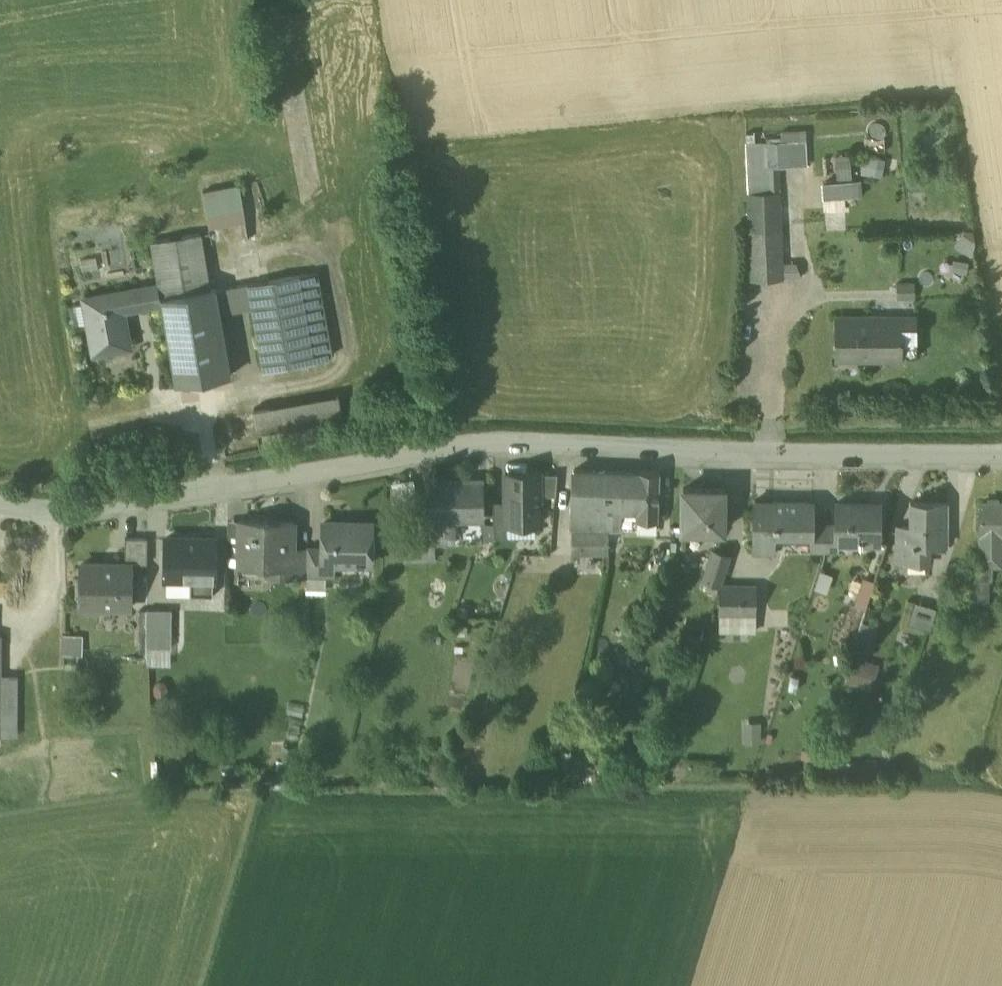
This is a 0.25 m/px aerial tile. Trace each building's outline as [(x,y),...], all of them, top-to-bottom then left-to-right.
[(806,141),(747,143),(748,168),(779,167),(807,165),(806,141)] [(833,153),(835,173),(849,172),(848,152),(833,153)] [(864,154),(861,172),(882,175),(884,157),(864,154)] [(779,167),(748,168),(749,193),(780,192),(779,167)] [(241,186),(205,192),(209,227),(246,221),(241,186)] [(780,192),(749,193),(751,233),(780,231),(782,231),(780,192)] [(844,199),(824,200),(826,224),(846,223),(844,199)] [(780,231),(751,233),(753,279),(782,278),(782,277),(780,231)] [(202,234),(152,242),(160,286),(161,286),(163,298),(212,290),(202,234)] [(975,245),(961,237),(956,246),(971,256),(975,245)] [(317,272),(247,285),(251,307),(262,371),(332,359),(317,272)] [(914,283),(897,283),(898,298),(914,298),(914,283)] [(247,285),(218,290),(221,312),(251,307),(247,285)] [(160,286),(85,299),(86,306),(95,355),(133,349),(127,315),(127,310),(164,304),(163,298),(161,286),(160,286)] [(212,290),(163,298),(164,304),(178,384),(232,375),(221,312),(218,290),(217,289),(212,290)] [(902,317),(859,317),(858,321),(836,321),(836,357),(873,356),(873,360),(902,360),(902,317)] [(340,397),(269,409),(272,431),(344,419),(340,397)] [(269,409),(256,411),(259,433),(272,431),(269,409)] [(642,506),(594,506),(594,531),(614,531),(626,532),(626,513),(643,513),(643,521),(661,521),(661,468),(642,468),(642,472),(642,506)] [(595,471),(579,471),(579,506),(594,506),(595,471)] [(642,472),(595,471),(594,506),(642,506),(642,472)] [(540,473),(505,473),(505,502),(505,524),(507,524),(540,524),(540,473)] [(481,518),(481,480),(432,481),(433,527),(433,544),(453,544),(453,519),(481,518)] [(724,489),(683,488),(682,529),(723,530),(724,489)] [(813,500),(759,499),(758,551),(778,551),(778,529),(812,529),(813,529),(813,518),(813,500)] [(885,501),(837,500),(837,518),(837,529),(845,530),(844,546),(885,547),(885,501)] [(947,502),(915,501),(914,526),(901,526),(900,561),(931,562),(932,544),(947,544),(947,502)] [(505,502),(493,502),(494,539),(507,538),(507,524),(505,524),(505,502)] [(985,502),(984,563),(1001,563),(1001,502),(985,502)] [(594,506),(579,506),(578,531),(594,531),(594,506)] [(294,519),(240,518),(239,563),(269,563),(269,573),(289,573),(289,547),(294,547),(294,519)] [(825,518),(813,518),(813,529),(812,529),(811,546),(825,546),(825,518)] [(837,529),(837,518),(825,518),(825,546),(844,546),(845,530),(837,529)] [(374,521),(327,521),(326,547),(326,560),(335,561),(356,561),(356,553),(374,553),(374,521)] [(433,527),(407,527),(407,561),(433,561),(433,544),(433,527)] [(594,531),(578,531),(578,553),(614,553),(614,531),(594,531)] [(147,539),(125,538),(125,564),(147,565),(147,539)] [(217,539),(168,538),(167,574),(192,575),(191,594),(214,594),(214,576),(216,576),(217,539)] [(294,547),(289,547),(289,573),(306,573),(307,547),(294,547)] [(311,547),(307,547),(306,573),(306,577),(335,577),(335,561),(326,560),(326,547),(311,547)] [(712,549),(703,580),(720,586),(730,555),(712,549)] [(984,563),(953,562),(950,573),(1001,574),(1001,563),(984,563)] [(133,568),(104,567),(104,564),(83,563),(82,605),(132,607),(133,568)] [(867,604),(874,579),(864,576),(857,601),(867,604)] [(972,600),(990,600),(990,578),(972,578),(972,600)] [(755,586),(720,586),(719,628),(754,629),(755,586)] [(938,605),(909,596),(901,624),(929,633),(938,605)] [(173,610),(147,609),(146,648),(172,648),(173,610)] [(877,636),(861,631),(853,655),(869,661),(877,636)] [(0,677),(0,739),(17,739),(18,677),(0,677)] [(482,756),(468,754),(467,753),(465,765),(468,766),(480,768),(482,756)]
